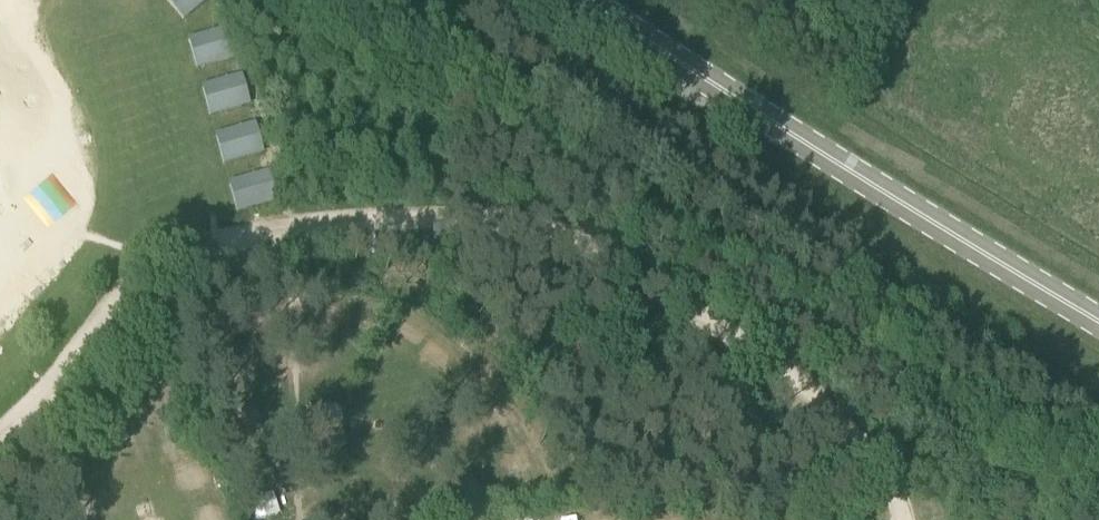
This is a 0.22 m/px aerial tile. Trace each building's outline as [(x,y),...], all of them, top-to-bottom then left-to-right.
[(192,11),(205,0),(182,0),(192,11)] [(227,29),(200,37),(207,64),(235,56),(227,29)] [(240,77),(213,84),(221,111),(248,103),(240,77)] [(254,125),(227,133),(234,159),(261,152),(254,125)] [(268,173),(240,180),(248,207),(275,200),(268,173)] [(577,511),(553,512),(553,519),(578,519),(577,511)]
